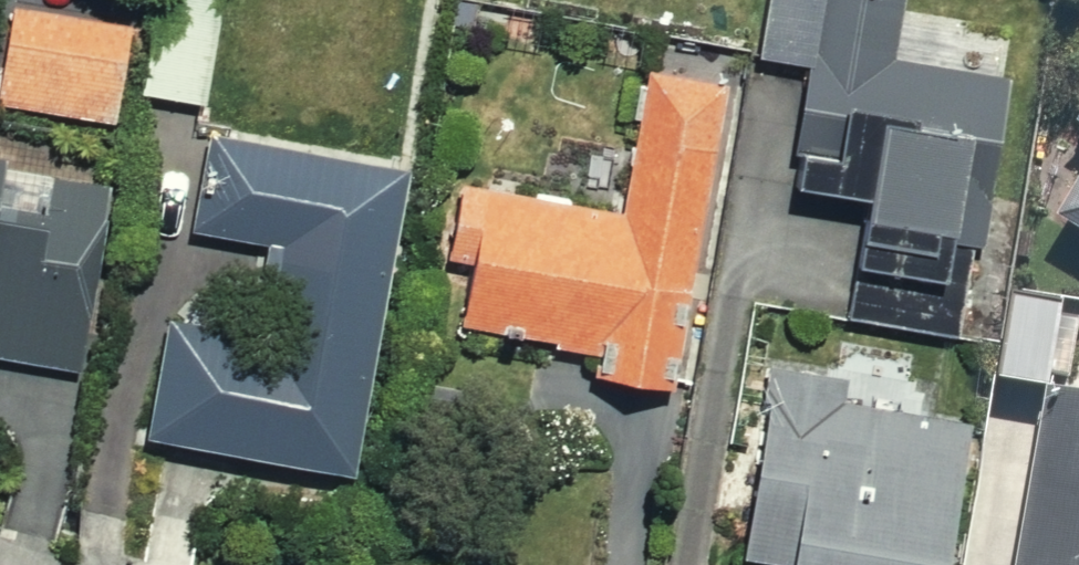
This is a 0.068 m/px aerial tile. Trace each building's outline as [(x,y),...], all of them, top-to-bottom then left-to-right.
[(21,0),(15,0),(5,110),(133,122),(143,11),(21,0)] [(150,107),(223,117),(240,0),(166,0),(150,107)] [(1019,90),(900,72),(911,0),(773,0),(764,65),(813,72),(794,205),(858,214),(841,328),(968,347),(997,148),(1010,150),(1019,90)] [(757,92),(644,74),(621,216),(461,191),(448,273),(480,278),(470,343),(604,364),(602,381),(710,398),(757,92)] [(422,176),(224,142),(207,236),(277,248),(261,339),(178,324),(157,446),(368,483),(422,176)] [(0,155),(0,371),(102,384),(126,198),(16,184),(19,157),(0,155)] [(1066,226),(1078,234),(1078,205),(1066,226)] [(1077,317),(1017,306),(1002,390),(1062,401),(1077,317)] [(775,371),(743,564),(970,564),(992,435),(844,410),(848,383),(775,371)] [(1022,564),(1078,564),(1078,411),(1052,406),(1022,564)]
